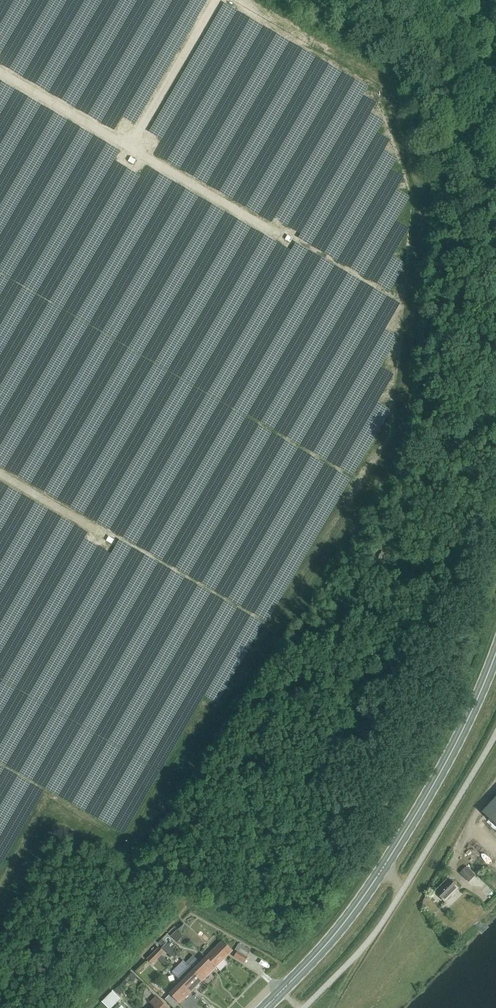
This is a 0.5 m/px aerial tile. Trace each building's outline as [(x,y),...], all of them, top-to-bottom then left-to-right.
[(482,812),(495,825),(495,796),(482,812)] [(459,873),(468,882),(475,875),(466,866),(459,873)] [(434,891),(444,901),(458,888),(447,878),(434,891)] [(205,957),(215,967),(232,950),(222,940),(205,957)] [(250,950),(241,945),(238,942),(234,949),(237,951),(233,956),(244,962),(247,956),(246,956),(250,950)] [(158,947),(152,953),(157,958),(163,952),(158,947)] [(152,953),(146,959),(151,964),(157,958),(152,953)] [(202,980),(215,967),(205,957),(193,970),(197,974),(197,975),(202,980)] [(197,974),(193,970),(188,965),(176,977),(181,981),(191,991),(202,980),(197,975),(197,974)] [(179,1003),(191,991),(181,981),(169,993),(170,994),(165,999),(174,1007),(179,1003)] [(103,1002),(108,1007),(109,1007),(119,998),(112,991),(101,1001),(103,1002)] [(156,996),(149,1002),(154,1007),(153,1007),(168,1007),(156,996)]
